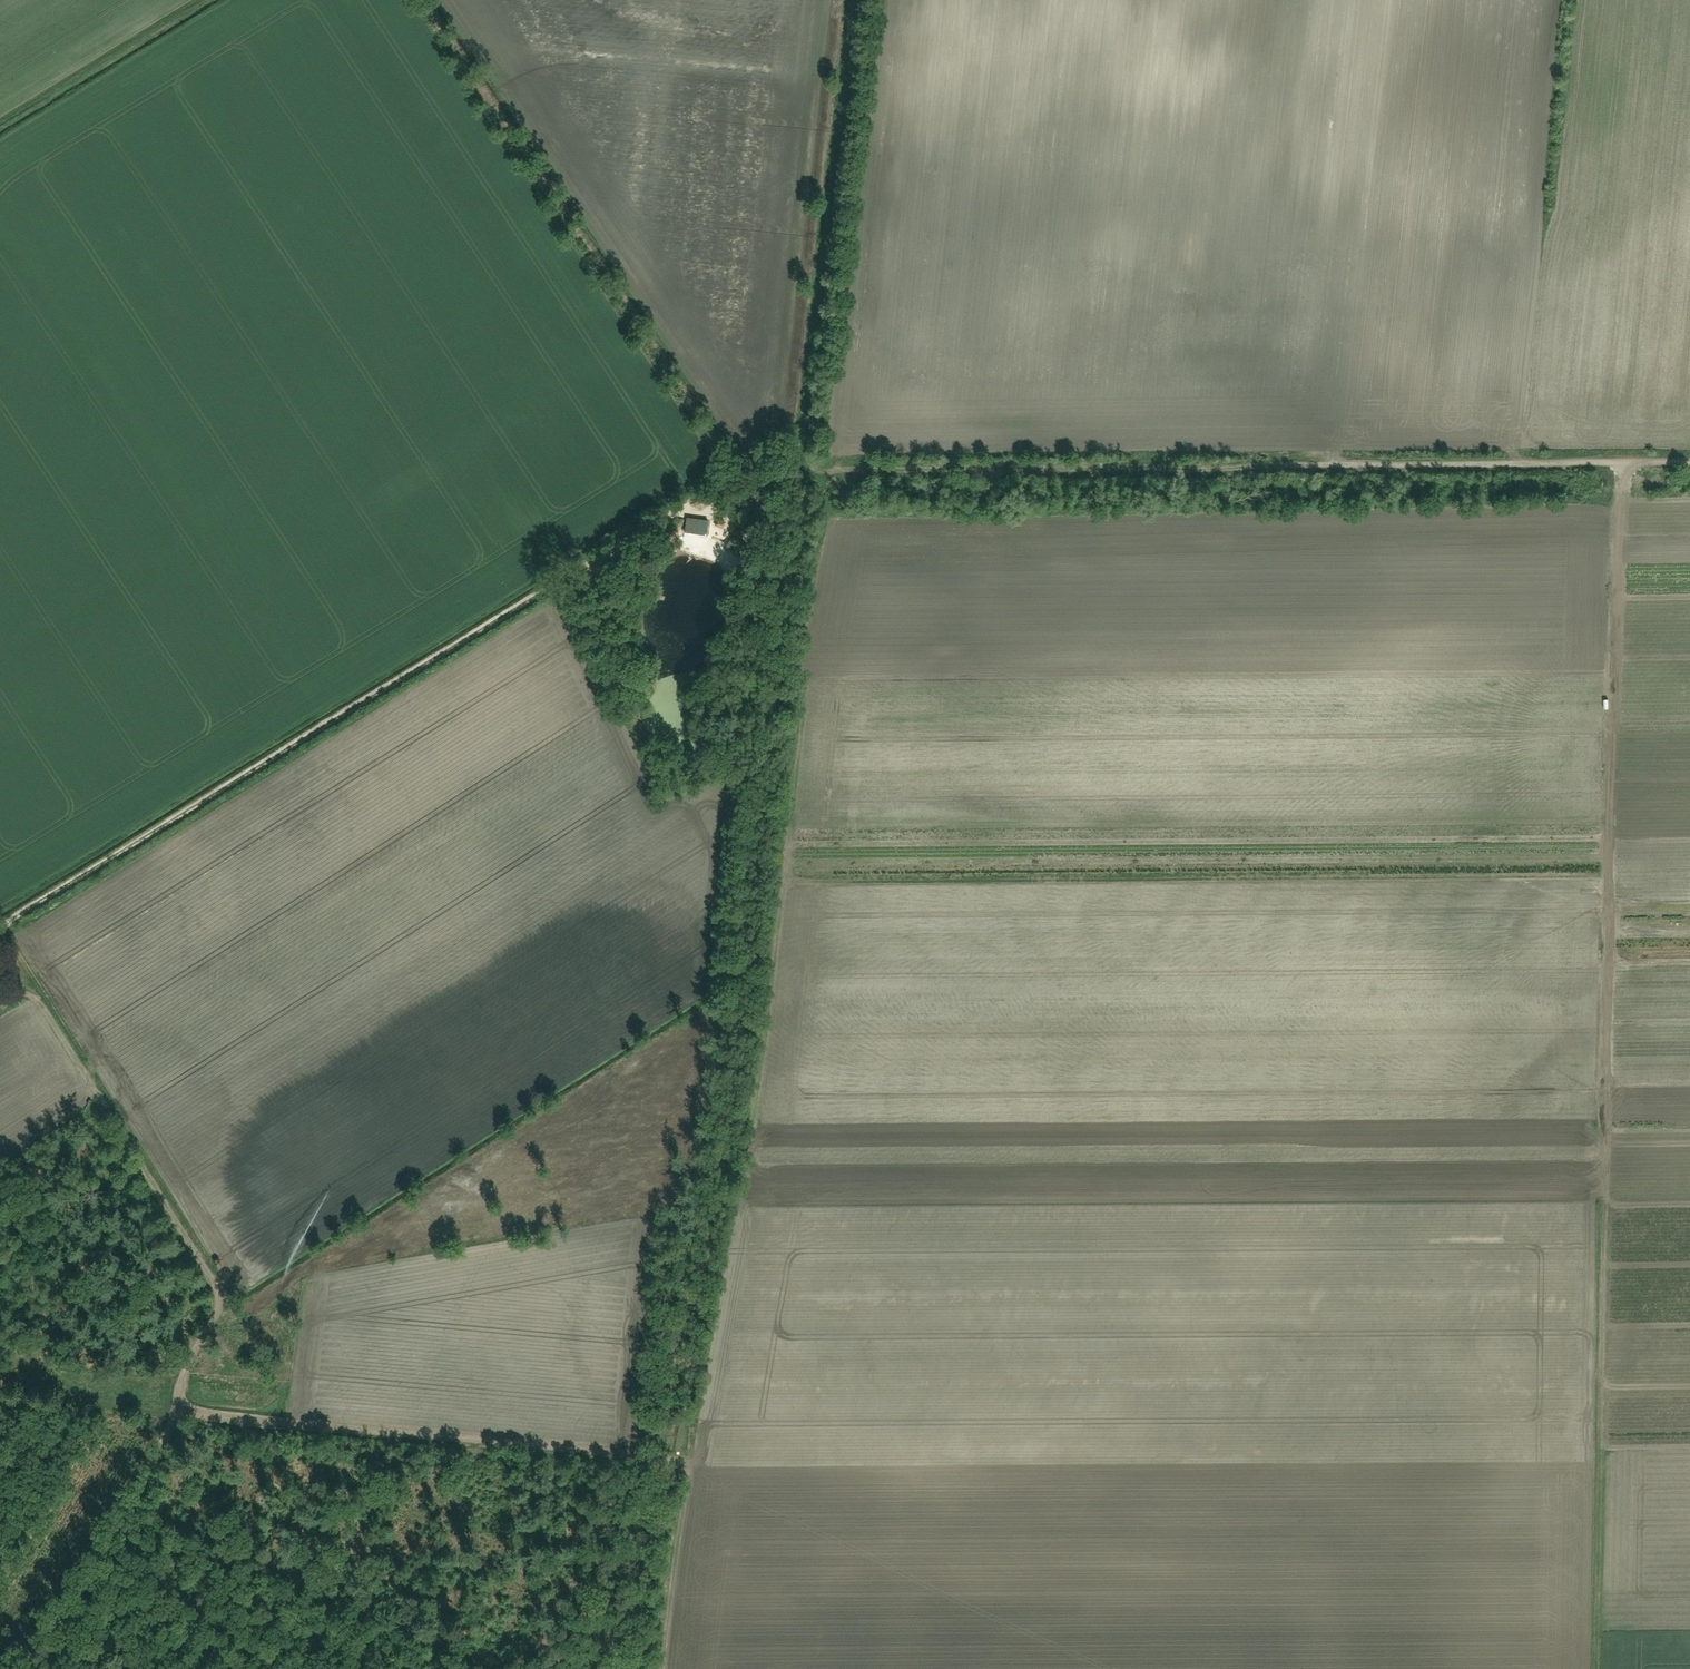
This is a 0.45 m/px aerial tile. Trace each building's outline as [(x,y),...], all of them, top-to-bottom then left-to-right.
[(709,521),(686,519),(685,532),(707,535),(709,521)] [(733,536),(725,546),(740,557),(747,547),(733,536)]
